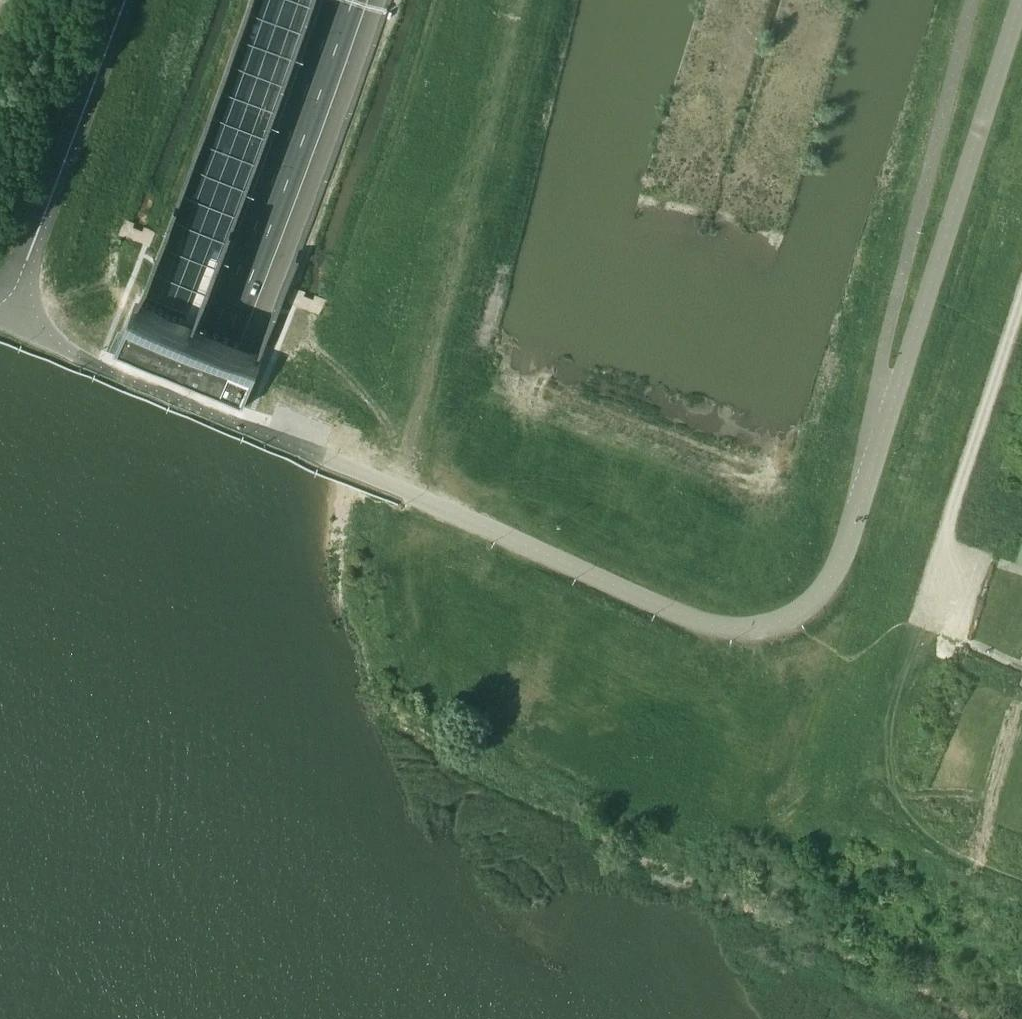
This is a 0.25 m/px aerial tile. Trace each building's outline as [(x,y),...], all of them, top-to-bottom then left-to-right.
[(129,333),(180,354),(275,116),(313,0),(251,0),(129,333)] [(219,397),(228,375),(180,354),(129,333),(124,331),(115,354),(219,397)] [(228,375),(219,397),(241,406),(250,384),(228,375)]
